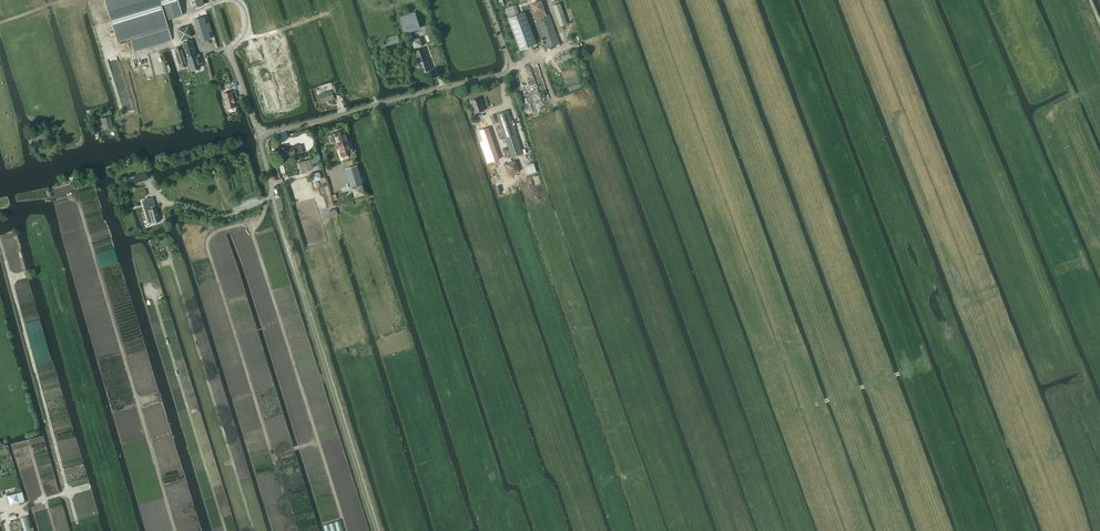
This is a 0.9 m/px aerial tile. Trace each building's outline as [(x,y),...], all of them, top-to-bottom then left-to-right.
[(105,2),(117,42),(130,39),(134,52),(171,40),(165,19),(181,15),(177,0),(110,0),(105,2)] [(191,8),(203,4),(202,0),(188,0),(191,8)] [(552,6),(559,27),(567,24),(560,3),(552,6)] [(515,5),(505,9),(509,18),(519,14),(515,5)] [(415,12),(399,17),(404,31),(420,26),(415,12)] [(525,13),(508,19),(520,50),(536,44),(525,13)] [(536,19),(547,48),(560,43),(549,14),(545,16),(536,19)] [(203,17),(194,19),(201,42),(210,39),(208,32),(211,31),(208,23),(205,24),(203,17)] [(427,35),(426,36),(428,42),(436,39),(430,24),(425,25),(427,28),(425,29),(427,35)] [(180,40),(191,37),(188,25),(176,28),(180,40)] [(397,34),(384,38),(386,46),(400,43),(397,34)] [(181,47),(174,49),(180,67),(186,65),(188,64),(190,71),(200,68),(199,64),(202,64),(199,54),(196,55),(191,40),(182,43),(184,51),(182,52),(181,47)] [(418,61),(415,62),(417,66),(419,66),(422,73),(431,70),(424,48),(414,51),(418,61)] [(226,104),(225,105),(225,107),(227,107),(227,109),(234,107),(233,102),(234,102),(233,98),(231,91),(223,94),(226,104)] [(331,91),(319,94),(321,103),(333,99),(331,91)] [(472,101),(476,113),(484,110),(480,98),(472,101)] [(508,111),(497,114),(505,138),(508,146),(511,158),(523,154),(508,111)] [(101,118),(104,129),(112,127),(109,116),(101,118)] [(32,132),(34,138),(45,135),(43,128),(32,132)] [(488,128),(480,130),(483,141),(480,142),(481,145),(493,141),(488,128)] [(337,144),(337,145),(347,142),(343,131),(343,130),(333,133),(334,134),(337,144)] [(337,144),(335,145),(336,150),(338,149),(341,157),(351,153),(350,152),(351,152),(352,151),(351,149),(350,149),(349,149),(347,142),(337,145),(337,144)] [(286,146),(278,148),(282,162),(290,161),(289,158),(296,157),(295,154),(303,152),(301,145),(287,149),(286,146)] [(311,159),(298,162),(301,172),(312,169),(312,168),(314,167),(313,163),(321,161),(318,152),(310,154),(311,159)] [(345,169),(348,181),(360,177),(356,165),(345,169)] [(319,172),(311,174),(313,181),(321,179),(319,172)] [(135,183),(148,179),(146,173),(133,176),(135,183)] [(348,181),(350,188),(351,188),(354,197),(364,194),(361,185),(362,185),(360,177),(348,181)] [(148,210),(152,223),(161,220),(156,207),(148,210)] [(21,492),(8,496),(10,504),(24,501),(21,492)] [(32,528),(28,516),(19,518),(20,522),(23,530),(32,528)]
